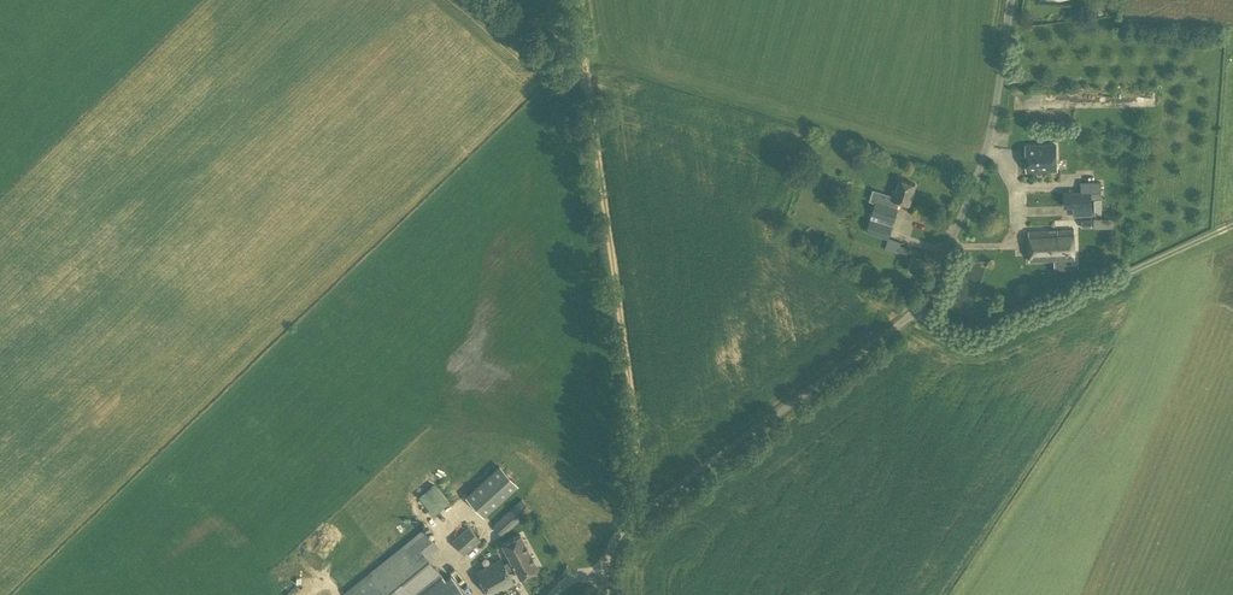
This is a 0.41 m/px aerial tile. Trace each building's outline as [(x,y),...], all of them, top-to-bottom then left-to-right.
[(1027,170),(1058,169),(1057,145),(1026,146),(1027,170)] [(911,204),(917,184),(901,179),(897,190),(894,189),(892,195),(874,190),(871,200),(876,202),(867,231),(889,238),(899,207),(898,207),(900,201),(911,204)] [(1092,215),(1091,181),(1081,182),(1081,191),(1064,191),(1064,208),(1074,208),(1074,216),(1092,215)] [(1082,220),(1082,228),(1092,228),(1092,220),(1082,220)] [(1075,260),(1074,230),(1058,230),(1030,231),(1031,261),(1058,261),(1058,264),(1074,263),(1074,260),(1075,260)] [(899,245),(897,252),(907,255),(909,248),(899,245)] [(518,485),(500,465),(466,497),(484,516),(518,485)] [(433,514),(447,503),(433,485),(419,496),(433,514)] [(503,536),(532,510),(522,499),(493,525),(503,536)] [(464,555),(481,540),(469,526),(452,541),(464,555)] [(445,580),(429,560),(441,550),(424,530),(344,593),(346,594),(426,594),(445,580)] [(504,563),(509,573),(516,569),(520,578),(539,568),(520,535),(502,545),(510,560),(504,563)] [(504,563),(502,559),(477,572),(489,594),(495,594),(515,584),(509,573),(504,563)] [(450,575),(445,580),(426,594),(466,594),(450,575)]
